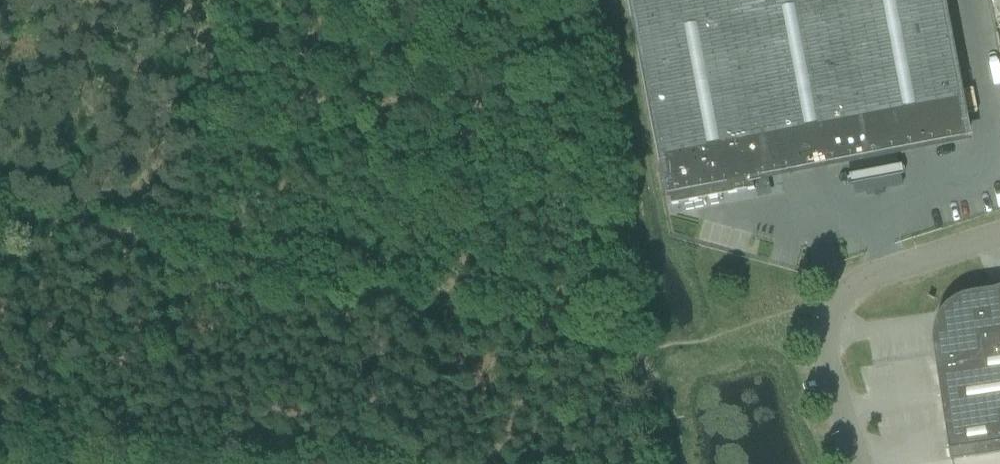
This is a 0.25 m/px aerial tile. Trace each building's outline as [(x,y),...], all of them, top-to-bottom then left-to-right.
[(672,205),(754,189),(751,171),(768,167),(769,176),(968,138),(941,0),(633,0),(672,205)] [(936,338),(937,344),(940,365),(936,366),(950,461),(977,456),(999,453),(999,287),(993,289),(994,293),(972,296),(967,297),(961,298),(956,301),(952,304),(948,308),(941,317),(939,322),(937,327),(936,332),(936,338)]
